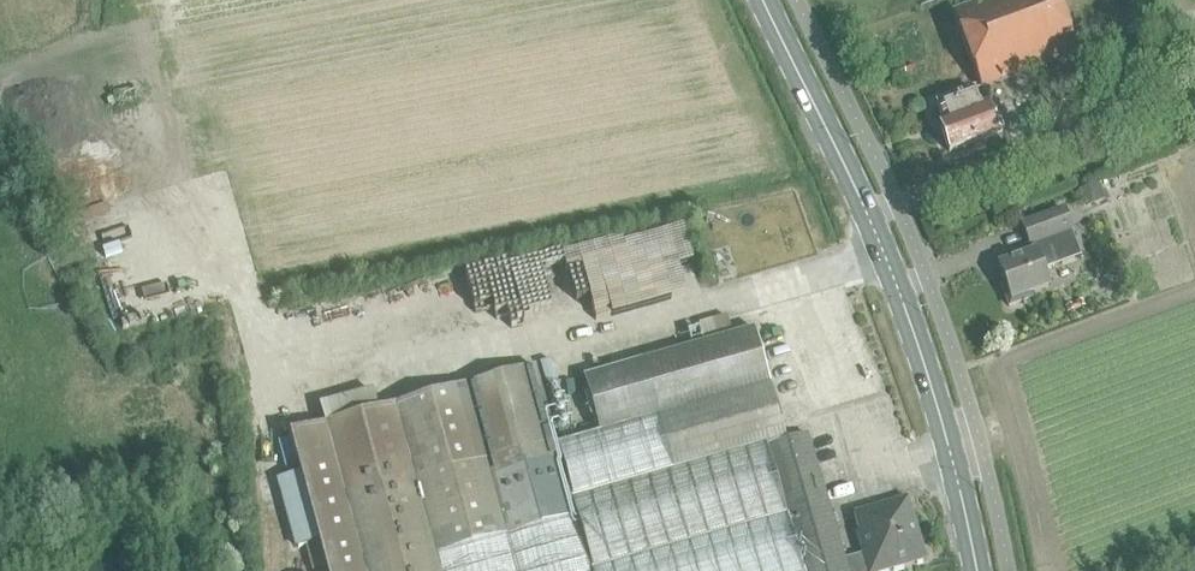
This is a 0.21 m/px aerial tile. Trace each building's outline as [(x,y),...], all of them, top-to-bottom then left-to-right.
[(1057,0),(986,0),(953,12),(983,90),(1077,54),(1057,0)] [(1002,132),(994,105),(983,108),(975,89),(933,106),(939,128),(940,128),(949,152),(999,133),(1002,132)] [(999,266),(1006,284),(1002,285),(1010,306),(1035,297),(1034,293),(1050,286),(1044,270),(1081,256),(1063,207),(1021,222),(1025,233),(1033,254),(999,266)] [(764,449),(786,441),(755,335),(584,380),(600,435),(556,447),(534,367),(291,434),(328,570),(799,570),(764,449)] [(842,561),(827,508),(809,435),(786,441),(764,449),(799,570),(844,570),(842,561)] [(842,561),(845,570),(880,570),(922,559),(905,500),(854,514),(865,555),(859,556),(842,561)]
